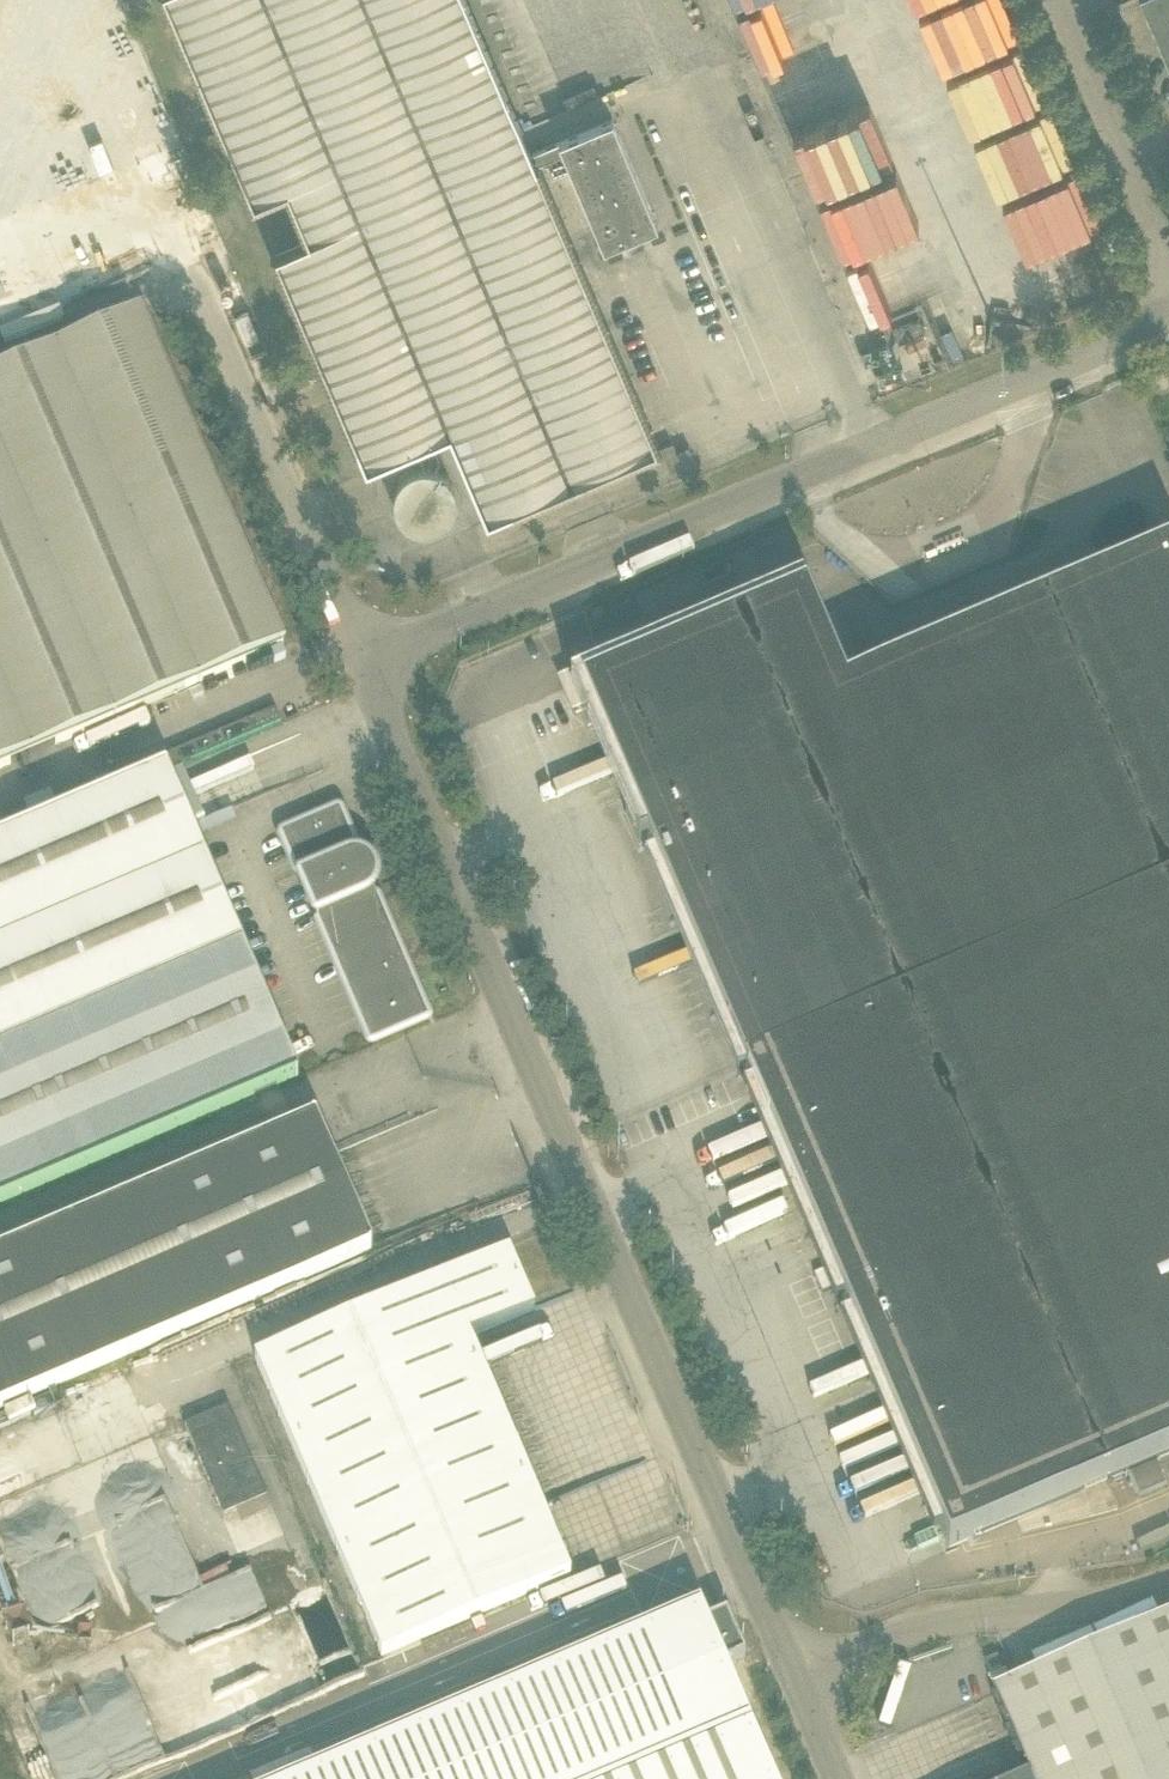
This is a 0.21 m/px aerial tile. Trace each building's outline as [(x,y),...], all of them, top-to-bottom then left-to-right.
[(254,203),(287,189),(295,206),(287,213),(292,223),(302,223),(309,241),(276,254),(299,308),(367,467),(450,432),(488,520),(657,448),(584,277),(535,164),(542,161),(543,163),(547,162),(553,175),(571,168),(604,247),(658,224),(613,117),(530,152),(520,128),(465,0),(167,0),(254,203)] [(742,6),(785,127),(861,100),(840,39),(837,40),(822,0),(759,0),(742,6)] [(976,48),(1017,31),(1004,0),(956,0),(976,48)] [(1168,64),(1168,0),(1142,0),(1168,64)] [(996,125),(1019,179),(1071,157),(1048,103),(996,125)] [(818,193),(845,182),(821,127),(795,138),(818,193)] [(88,149),(35,172),(46,198),(100,176),(88,149)] [(1010,251),(1098,227),(1083,171),(995,195),(1010,251)] [(840,191),(821,197),(839,253),(857,247),(840,191)] [(1079,239),(1064,245),(1084,299),(1100,293),(1079,239)] [(865,254),(846,262),(869,315),(888,307),(865,254)] [(953,289),(928,300),(953,354),(978,343),(953,289)] [(142,317),(121,326),(116,315),(96,323),(101,335),(0,379),(0,769),(284,648),(144,321),(142,317)] [(919,318),(893,329),(898,341),(924,331),(919,318)] [(690,460),(672,444),(663,454),(681,470),(690,460)] [(435,472),(425,470),(415,471),(406,476),(399,483),(395,492),(394,502),(396,512),(401,520),(409,526),(419,530),(428,530),(438,527),(446,521),(452,513),(454,504),(454,494),(450,484),(444,477),(435,472)] [(745,1072),(1168,890),(1168,552),(847,690),(803,587),(596,676),(599,684),(583,691),(590,708),(582,711),(640,847),(648,844),(745,1072)] [(165,771),(58,817),(54,808),(29,819),(33,828),(0,842),(0,1208),(297,1080),(299,1079),(299,1077),(282,1039),(197,841),(236,824),(231,812),(205,823),(189,784),(182,768),(169,774),(168,773),(167,771),(165,771)] [(360,859),(359,856),(339,810),(321,819),(282,835),(305,888),(371,1043),(385,1037),(403,1029),(428,1018),(372,887),(367,883),(369,881),(371,876),(370,871),(367,867),(363,866),(359,866),(359,861),(360,859)] [(745,1072),(949,1550),(1168,1456),(1168,890),(745,1072)] [(372,1252),(372,1251),(372,1250),(372,1249),(332,1156),(317,1121),(316,1120),(314,1120),(0,1254),(0,1410),(370,1253),(371,1253),(371,1252),(372,1252)] [(535,1311),(510,1252),(256,1361),(382,1658),(571,1577),(469,1340),(535,1311)] [(268,1498),(267,1498),(229,1408),(185,1427),(224,1517),(268,1498)] [(203,1587),(169,1501),(113,1523),(135,1579),(146,1574),(152,1590),(145,1592),(151,1607),(203,1587)] [(753,1731),(726,1666),(745,1658),(727,1615),(707,1623),(700,1606),(295,1778),(774,1778),(753,1731)] [(994,1692),(1030,1776),(1023,1778),(1168,1778),(1168,1617),(1018,1682),(1012,1684),(1006,1671),(988,1678),(994,1692)] [(1002,1669),(997,1658),(986,1662),(991,1673),(1002,1669)]
